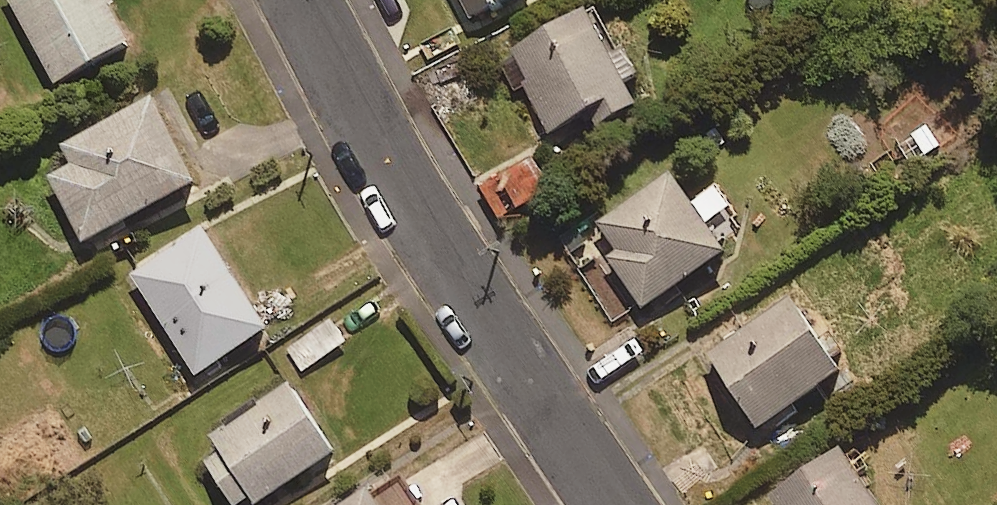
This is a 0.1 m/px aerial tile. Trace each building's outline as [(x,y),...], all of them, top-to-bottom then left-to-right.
[(109,0),(11,0),(49,81),(129,42),(109,0)] [(472,18),(508,0),(462,0),(472,18)] [(503,50),(548,131),(592,107),(601,123),(640,101),(585,4),(503,50)] [(181,115),(165,85),(59,143),(70,161),(47,173),(82,238),(195,178),(165,123),(181,115)] [(542,141),(479,179),(500,214),(563,176),(542,141)] [(723,246),(667,169),(585,229),(641,306),(723,246)] [(265,326),(201,225),(129,271),(192,372),(265,326)] [(840,372),(789,291),(705,344),(755,425),(840,372)] [(346,341),(330,319),(286,350),(302,372),(346,341)] [(234,504),(238,504),(249,497),(253,503),(331,449),(286,383),(208,437),(217,450),(203,459),(234,504)] [(836,445),(766,493),(774,504),(878,504),(836,445)] [(407,480),(373,502),(364,489),(340,504),(423,504),(407,480)]
